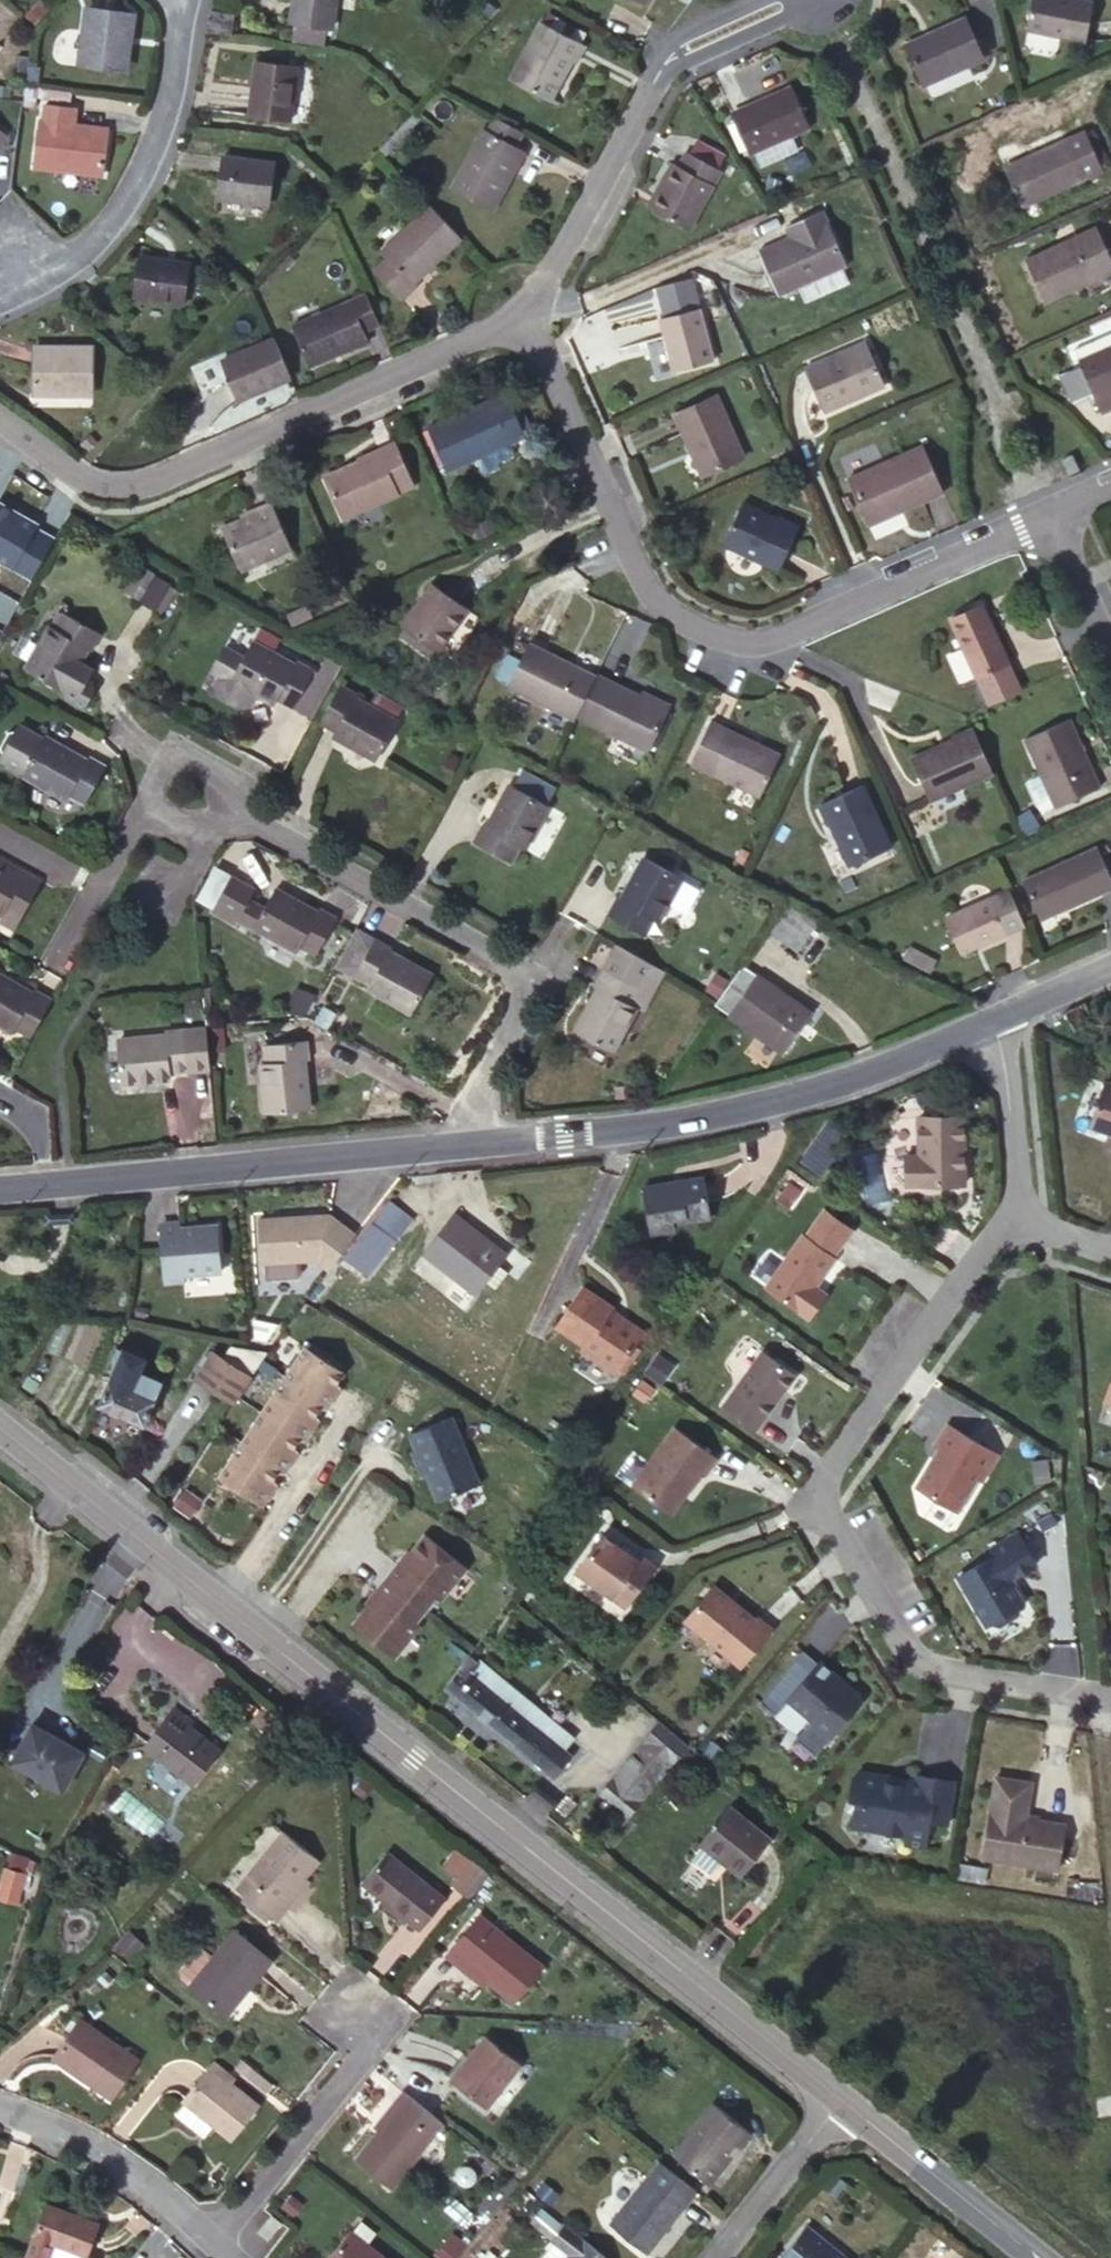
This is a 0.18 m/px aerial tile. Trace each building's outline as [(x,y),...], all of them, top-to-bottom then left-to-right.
[(290,20),(296,22),(327,27),(332,28),(336,0),(293,0),(290,20)] [(1094,0),(1037,0),(1031,27),(1090,40),(1099,1),(1094,0)] [(131,14),(87,8),(80,64),(123,70),(131,14)] [(972,16),(911,40),(929,81),(989,55),(972,16)] [(327,27),(296,22),(294,35),(325,41),(327,27)] [(590,48),(546,23),(515,79),(554,100),(577,60),(581,63),(590,48)] [(297,65),(257,60),(250,116),(290,120),(297,65)] [(773,94),(749,105),(766,144),(810,125),(791,83),(772,92),(773,94)] [(40,121),(35,165),(103,173),(108,130),(75,125),(77,109),(47,106),(45,121),(40,121)] [(518,148),(526,133),(496,118),(489,131),(486,128),(452,187),(494,210),(527,153),(518,148)] [(1062,140),(1003,165),(1022,205),(1080,179),(1062,140)] [(674,157),(656,186),(663,190),(653,207),(687,227),(722,167),(687,147),(680,160),(674,157)] [(273,163),(224,157),(219,198),(268,204),(273,163)] [(663,190),(656,186),(646,203),(653,207),(663,190)] [(462,239),(430,205),(382,251),(387,257),(375,270),(402,299),(415,286),(413,284),(462,239)] [(823,211),(802,221),(806,231),(790,238),(760,251),(779,295),(846,265),(823,211)] [(806,231),(802,221),(786,228),(790,238),(806,231)] [(1110,267),(1110,248),(1101,227),(1032,260),(1051,304),(1090,285),(1086,279),(1110,267)] [(190,263),(141,256),(135,295),(184,303),(190,263)] [(1086,279),(1090,285),(1110,275),(1110,267),(1086,279)] [(365,329),(382,321),(368,290),(293,325),(313,366),(370,340),(365,329)] [(666,338),(675,372),(714,362),(701,309),(661,318),(666,338)] [(1101,352),(1110,348),(1110,335),(1096,341),(1101,352)] [(668,373),(675,372),(666,338),(661,340),(668,373)] [(243,403),(295,378),(277,339),(224,363),(243,403)] [(867,342),(804,369),(824,412),(885,385),(867,342)] [(93,348),(35,347),(35,393),(92,394),(93,348)] [(1101,352),(1081,361),(1104,414),(1110,411),(1110,348),(1101,352)] [(448,472),(476,459),(473,451),(522,429),(507,394),(428,429),(448,472)] [(677,412),(693,448),(697,446),(709,472),(745,455),(718,394),(677,412)] [(473,451),(476,459),(526,436),(522,429),(473,451)] [(358,461),(323,477),(342,520),(414,487),(395,445),(379,453),(378,449),(357,458),(358,461)] [(926,445),(852,477),(872,524),(946,492),(926,445)] [(697,446),(693,448),(704,474),(709,472),(697,446)] [(1073,455),(1063,460),(1069,475),(1080,470),(1073,455)] [(255,514),(242,519),(222,528),(241,571),(291,548),(270,501),(253,509),(255,514)] [(779,520),(744,503),(725,544),(780,569),(800,527),(780,517),(779,520)] [(0,504),(0,560),(33,579),(55,540),(35,528),(37,524),(0,504)] [(239,515),(242,519),(255,514),(253,509),(239,515)] [(170,583),(155,575),(139,601),(155,610),(170,583)] [(466,609),(432,585),(403,627),(437,650),(466,609)] [(977,677),(979,676),(1007,663),(1009,662),(983,605),(951,619),(977,677)] [(100,634),(64,614),(55,630),(50,627),(25,669),(62,690),(79,660),(87,647),(92,651),(100,634)] [(259,629),(251,643),(271,654),(279,639),(259,629)] [(506,685),(573,718),(594,676),(528,642),(506,685)] [(271,654),(251,643),(243,659),(232,678),(255,692),(274,702),(277,697),(295,706),(314,669),(297,660),(294,666),(271,654)] [(232,678),(243,659),(223,649),(212,668),(221,673),(214,686),(217,694),(240,707),(248,704),(255,692),(232,678)] [(94,668),(79,660),(62,690),(65,698),(85,709),(96,689),(93,681),(88,678),(94,668)] [(1007,663),(979,676),(986,691),(1014,678),(1007,663)] [(597,674),(577,717),(592,725),(612,682),(597,674)] [(612,682),(592,725),(648,752),(669,710),(641,696),(612,682)] [(358,694),(341,684),(321,721),(338,730),(336,736),(378,759),(397,723),(355,700),(358,694)] [(644,690),(641,696),(669,710),(672,703),(644,690)] [(780,752),(711,719),(692,759),(762,792),(780,752)] [(1100,787),(1069,719),(1027,738),(1057,805),(1100,787)] [(9,731),(1,747),(4,756),(1,759),(25,773),(44,739),(20,725),(18,729),(9,731)] [(994,771),(975,728),(954,737),(955,740),(912,758),(930,799),(994,771)] [(87,761),(45,738),(44,739),(25,773),(24,774),(67,797),(70,793),(86,801),(107,765),(90,756),(87,761)] [(548,805),(511,785),(488,827),(482,823),(472,840),(509,861),(519,844),(525,847),(548,805)] [(892,846),(864,785),(820,803),(830,823),(833,823),(851,864),(892,846)] [(1042,914),(1068,903),(1070,908),(1110,891),(1110,869),(1102,847),(1027,879),(1042,914)] [(22,876),(25,871),(0,857),(0,865),(22,876)] [(682,878),(645,857),(621,899),(616,895),(606,913),(643,934),(653,916),(659,920),(682,878)] [(0,865),(0,912),(1,913),(4,908),(22,918),(42,881),(25,871),(22,876),(0,865)] [(252,930),(254,926),(264,908),(248,898),(253,888),(231,876),(213,908),(235,921),(252,930)] [(1010,888),(992,897),(1008,933),(1027,924),(1010,888)] [(264,908),(254,926),(296,950),(300,943),(317,953),(338,917),(320,907),(316,913),(275,890),(264,908)] [(992,897),(945,917),(961,954),(1008,933),(992,897)] [(1068,903),(1042,914),(1044,919),(1070,908),(1068,903)] [(814,928),(819,919),(790,904),(787,909),(814,928)] [(1,913),(0,915),(0,922),(14,929),(22,918),(4,908),(1,913)] [(232,926),(235,921),(213,908),(210,914),(232,926)] [(814,928),(787,909),(770,932),(797,951),(814,928)] [(375,937),(356,926),(335,966),(353,976),(355,972),(375,937)] [(392,946),(375,937),(355,972),(372,982),(369,987),(412,1012),(432,976),(389,951),(392,946)] [(655,965),(615,943),(602,967),(639,988),(641,989),(655,965)] [(742,963),(715,1002),(783,1052),(811,1013),(742,963)] [(665,970),(655,965),(641,989),(639,988),(630,1004),(634,1007),(642,1012),(665,970)] [(639,988),(602,967),(593,985),(598,988),(576,1030),(611,1049),(634,1007),(630,1004),(639,988)] [(31,1034),(52,997),(35,988),(32,995),(0,977),(0,1023),(11,1030),(14,1025),(31,1034)] [(188,1070),(188,1074),(209,1072),(205,1024),(184,1025),(184,1027),(188,1070)] [(121,1083),(169,1078),(169,1072),(188,1070),(184,1027),(165,1030),(165,1036),(117,1041),(121,1083)] [(261,1064),(267,1113),(308,1109),(303,1060),(310,1059),(308,1041),(266,1045),(267,1063),(261,1064)] [(1108,1077),(1093,1119),(1110,1126),(1110,1078),(1108,1077)] [(963,1119),(918,1119),(919,1158),(910,1158),(911,1187),(964,1186),(963,1119)] [(819,1137),(805,1157),(816,1166),(830,1146),(819,1137)] [(707,1182),(645,1189),(651,1235),(676,1233),(675,1228),(712,1224),(707,1182)] [(371,1223),(385,1233),(397,1217),(402,1210),(388,1200),(371,1223)] [(801,1235),(764,1286),(807,1317),(824,1294),(813,1286),(833,1258),(831,1256),(851,1228),(824,1208),(804,1237),(801,1235)] [(260,1218),(262,1263),(317,1259),(330,1269),(356,1234),(330,1214),(260,1218)] [(487,1281),(499,1265),(506,1255),(454,1214),(423,1254),(476,1296),(487,1281)] [(397,1217),(385,1233),(395,1241),(407,1225),(397,1217)] [(182,1223),(164,1225),(168,1280),(186,1278),(186,1274),(224,1270),(219,1224),(197,1226),(196,1229),(191,1230),(191,1228),(182,1228),(182,1223)] [(395,1241),(385,1233),(371,1223),(337,1266),(358,1283),(364,1275),(367,1277),(395,1241)] [(508,1272),(499,1265),(487,1281),(496,1288),(508,1272)] [(609,1313),(580,1291),(553,1328),(582,1349),(579,1353),(612,1377),(639,1338),(621,1325),(619,1327),(615,1324),(617,1322),(608,1315),(609,1313)] [(109,1381),(99,1403),(143,1424),(160,1387),(132,1375),(140,1357),(117,1347),(109,1381)] [(338,1386),(345,1376),(307,1350),(286,1382),(324,1408),(328,1411),(338,1395),(334,1392),(338,1386)] [(266,1358),(231,1352),(225,1363),(251,1381),(266,1358)] [(761,1353),(722,1407),(755,1431),(794,1376),(761,1353)] [(225,1363),(215,1357),(196,1386),(233,1410),(252,1382),(251,1381),(225,1363)] [(324,1408),(286,1382),(264,1414),(302,1440),(307,1443),(317,1427),(313,1424),(317,1419),(324,1408)] [(264,1414),(243,1446),(281,1472),(285,1475),(296,1459),(291,1456),(295,1450),(302,1440),(264,1414)] [(478,1481),(448,1416),(407,1435),(414,1450),(409,1453),(419,1474),(424,1471),(437,1501),(478,1481)] [(940,1441),(914,1479),(956,1507),(979,1473),(981,1475),(998,1450),(949,1417),(936,1438),(940,1441)] [(317,1427),(321,1421),(317,1419),(313,1424),(317,1427)] [(674,1427),(632,1490),(671,1517),(701,1473),(705,1475),(717,1457),(674,1427)] [(281,1472),(243,1446),(221,1478),(264,1507),(274,1491),(270,1488),(274,1482),(281,1472)] [(300,1453),(295,1450),(291,1456),(296,1459),(300,1453)] [(274,1491),(278,1485),(274,1482),(270,1488),(274,1491)] [(992,1558),(957,1578),(986,1627),(990,1625),(997,1626),(1015,1616),(1017,1609),(1022,1606),(1008,1583),(1035,1567),(1017,1535),(988,1552),(992,1558)] [(440,1599),(465,1567),(426,1536),(401,1567),(399,1565),(388,1579),(425,1608),(435,1596),(440,1599)] [(619,1550),(602,1537),(576,1574),(624,1608),(653,1567),(638,1557),(635,1561),(619,1550)] [(638,1557),(622,1546),(619,1550),(635,1561),(638,1557)] [(425,1608),(388,1579),(377,1592),(379,1594),(354,1625),(394,1657),(419,1625),(414,1621),(425,1608)] [(729,1601),(712,1587),(683,1622),(739,1668),(770,1631),(755,1619),(754,1621),(736,1607),(735,1609),(727,1603),(729,1601)] [(736,1607),(729,1601),(727,1603),(735,1609),(736,1607)] [(822,1661),(788,1700),(812,1719),(811,1721),(831,1738),(862,1702),(862,1695),(848,1684),(846,1686),(837,1678),(839,1676),(822,1661)] [(461,1665),(444,1688),(512,1744),(514,1743),(548,1773),(566,1751),(562,1748),(510,1706),(517,1697),(475,1663),(468,1672),(461,1665)] [(848,1684),(839,1676),(837,1678),(846,1686),(848,1684)] [(569,1740),(517,1697),(510,1706),(562,1748),(569,1740)] [(191,1721),(175,1709),(145,1747),(191,1784),(218,1750),(187,1725),(191,1721)] [(671,1766),(689,1744),(661,1721),(644,1743),(671,1766)] [(32,1722),(10,1761),(62,1790),(84,1751),(32,1722)] [(642,1801),(671,1766),(644,1743),(615,1778),(642,1801)] [(566,1751),(548,1773),(554,1778),(572,1756),(566,1751)] [(375,1782),(364,1773),(353,1787),(363,1795),(375,1782)] [(915,1783),(858,1774),(851,1778),(847,1801),(855,1802),(859,1807),(856,1829),(905,1837),(903,1846),(922,1849),(926,1824),(928,1816),(946,1819),(952,1784),(916,1778),(915,1783)] [(601,1796),(628,1819),(642,1801),(615,1778),(601,1796)] [(1029,1785),(993,1780),(980,1860),(1055,1872),(1062,1827),(1023,1821),(1029,1785)] [(859,1807),(855,1802),(850,1828),(856,1829),(859,1807)] [(701,1844),(703,1845),(722,1861),(740,1875),(770,1839),(731,1806),(701,1844)] [(946,1819),(928,1816),(926,1824),(945,1827),(946,1819)] [(272,1917),(303,1876),(317,1858),(282,1831),(237,1889),(272,1917)] [(722,1861),(703,1845),(692,1858),(712,1874),(722,1861)] [(362,1882),(386,1901),(409,1919),(421,1929),(445,1900),(385,1852),(362,1882)] [(490,1873),(473,1860),(454,1883),(471,1897),(490,1873)] [(7,1868),(0,1890),(0,1894),(17,1900),(25,1873),(7,1868)] [(309,1880),(303,1876),(272,1917),(278,1920),(309,1880)] [(409,1919),(386,1901),(381,1906),(404,1925),(409,1919)] [(478,1917),(450,1950),(488,1980),(515,2001),(542,1966),(478,1917)] [(270,1960),(235,1931),(214,1957),(190,1985),(222,2012),(244,1986),(247,1989),(270,1960)] [(129,1934),(115,1949),(127,1960),(140,1944),(129,1934)] [(181,1977),(190,1985),(214,1957),(204,1949),(197,1949),(180,1971),(181,1977)] [(488,1980),(450,1950),(445,1958),(483,1988),(488,1980)] [(137,2058),(80,2019),(54,2058),(110,2097),(137,2058)] [(520,2063),(484,2036),(452,2079),(486,2106),(520,2063)] [(271,2084),(241,2061),(236,2067),(265,2091),(271,2084)] [(256,2105),(210,2066),(184,2099),(186,2101),(214,2124),(230,2137),(231,2137),(256,2105)] [(409,2095),(401,2090),(372,2127),(379,2132),(409,2095)] [(391,2189),(444,2124),(409,2095),(379,2132),(356,2160),(391,2189)] [(214,2124),(186,2101),(176,2113),(204,2136),(210,2129),(214,2124)] [(750,2131),(714,2102),(672,2154),(708,2183),(750,2131)] [(230,2137),(214,2124),(210,2129),(226,2142),(230,2137)] [(646,2252),(696,2190),(660,2161),(611,2224),(646,2252)] [(457,2172),(455,2177),(457,2182),(461,2186),(466,2187),(472,2186),(475,2182),(477,2176),(475,2171),(471,2167),(466,2166),(460,2168),(457,2172)] [(837,2174),(826,2187),(836,2195),(847,2182),(837,2174)] [(45,2204),(25,2257),(45,2257),(46,2257),(83,2257),(97,2223),(45,2204)] [(363,2221),(354,2231),(369,2244),(378,2233),(363,2221)] [(550,2239),(555,2243),(569,2227),(563,2223),(550,2239)] [(808,2225),(780,2257),(848,2257),(808,2225)] [(582,2237),(569,2227),(555,2243),(569,2255),(566,2257),(608,2257),(582,2237)] [(354,2231),(352,2230),(329,2257),(386,2257),(369,2244),(354,2231)] [(448,2240),(437,2253),(443,2257),(455,2257),(461,2251),(448,2240)]
